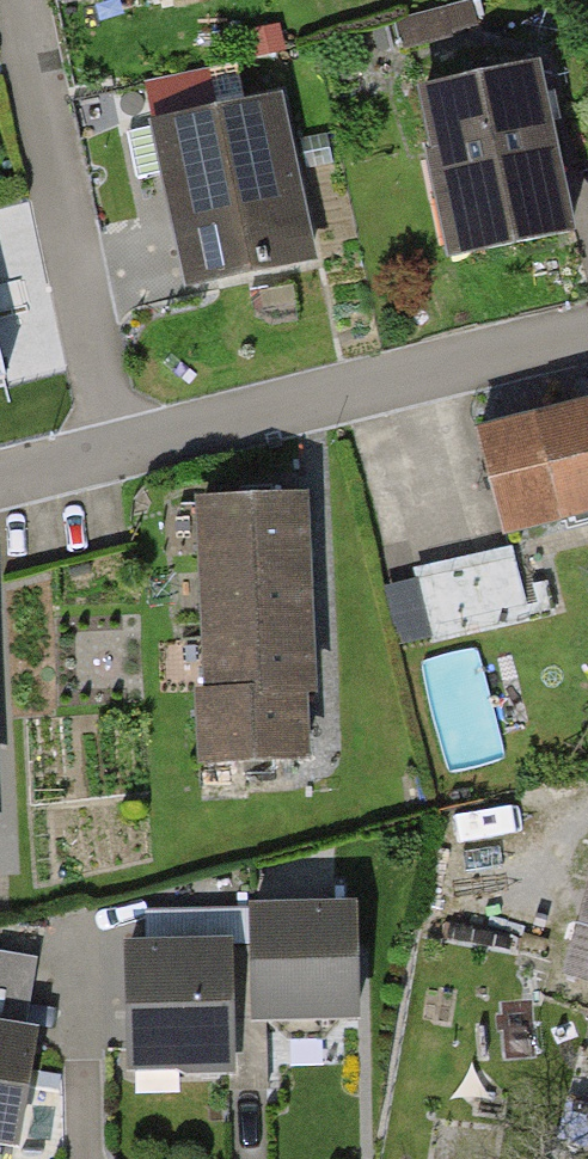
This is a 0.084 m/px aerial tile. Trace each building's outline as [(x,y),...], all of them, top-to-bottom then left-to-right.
[(483,23),(479,0),(449,0),(412,6),(417,34),(483,23)] [(515,60),(389,84),(424,264),(550,239),(515,60)] [(263,92),(135,126),(180,297),(308,263),(263,92)] [(454,426),(482,532),(587,505),(587,392),(454,426)] [(300,502),(204,507),(213,697),(202,698),(206,766),(299,762),(295,696),(309,696),(300,502)] [(525,539),(395,571),(411,639),(542,608),(525,539)] [(454,760),(512,747),(487,636),(429,649),(454,760)] [(557,980),(587,987),(587,855),(557,980)] [(360,911),(249,910),(247,1051),(359,1053),(360,911)] [(217,930),(105,929),(104,1071),(215,1072),(217,930)] [(0,1026),(0,1138),(19,1030),(0,1026)] [(580,1087),(587,1089),(587,1053),(580,1087)]
